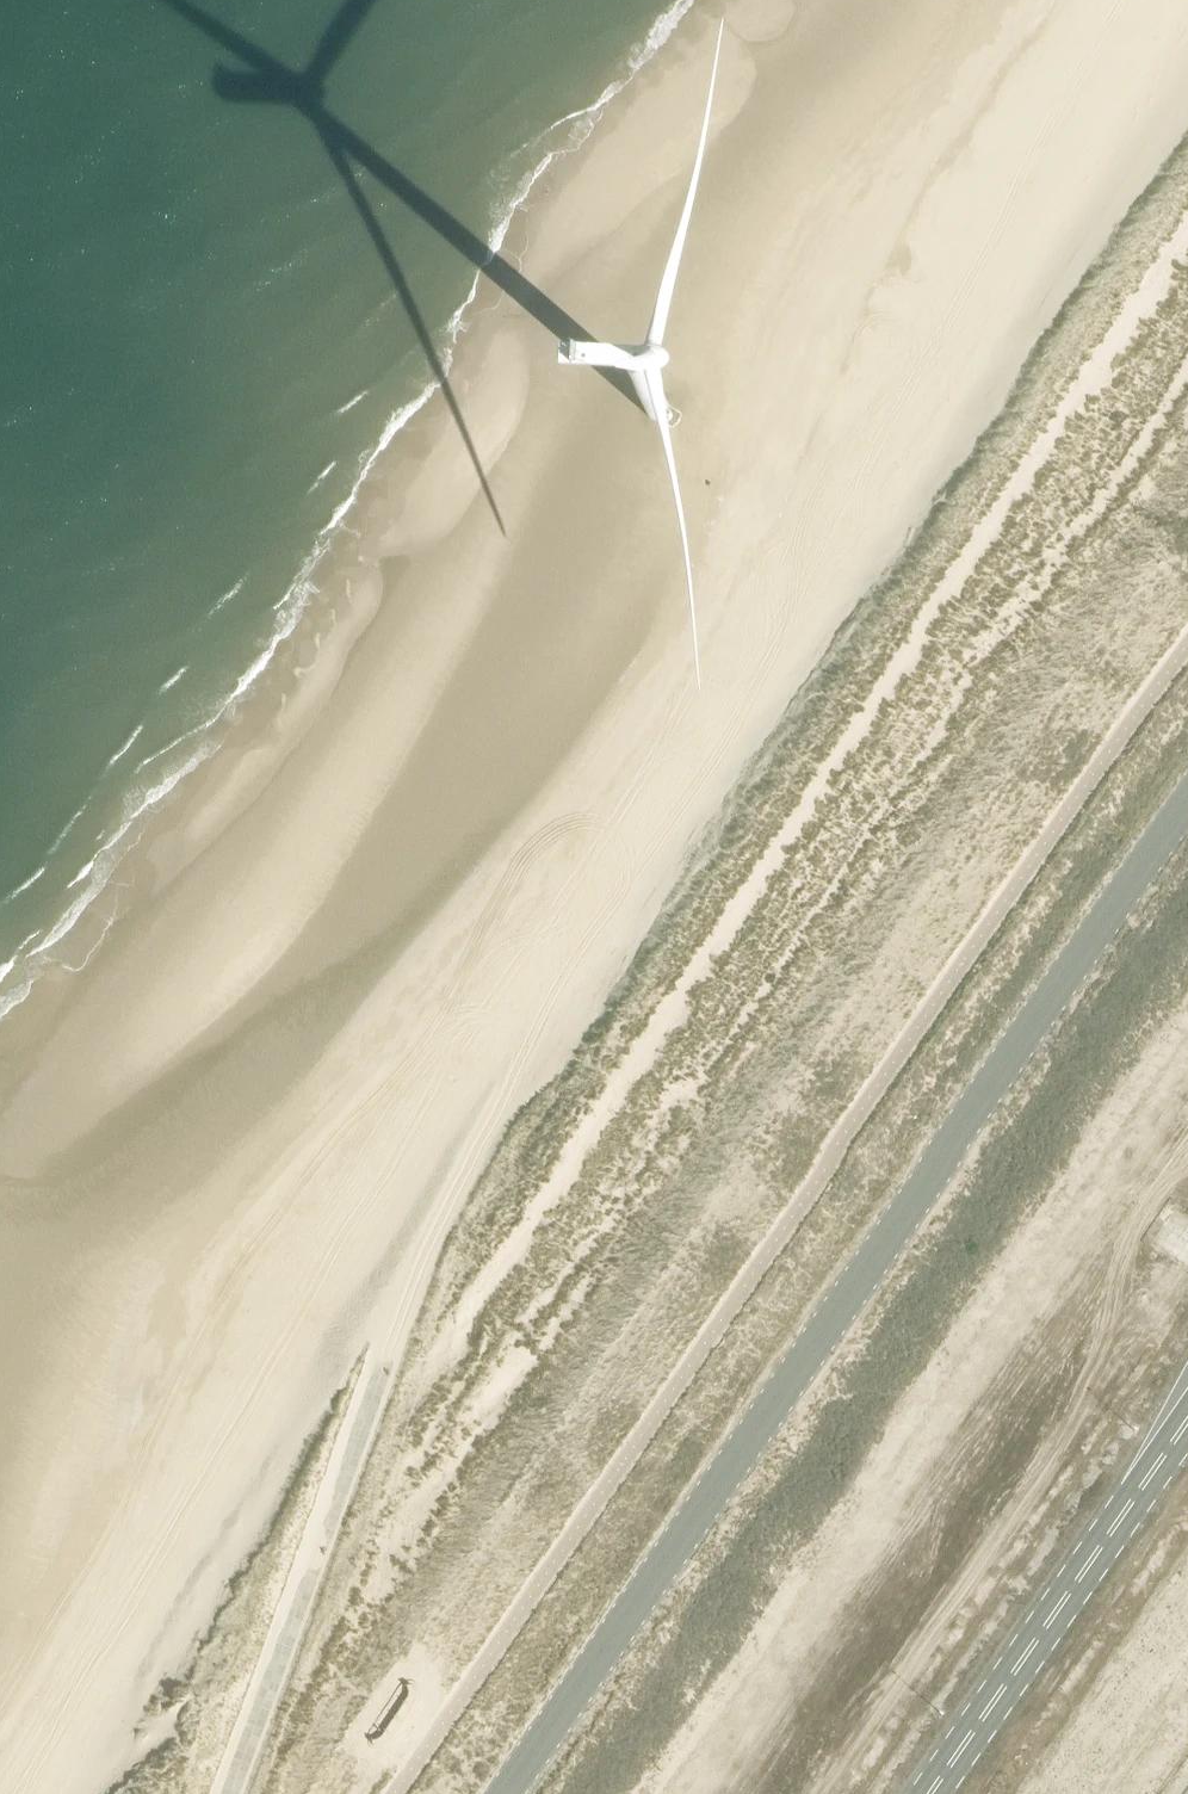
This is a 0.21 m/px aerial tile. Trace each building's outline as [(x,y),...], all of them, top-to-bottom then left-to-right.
[(601,424),(601,425),(601,426),(601,428),(601,429),(601,431),(601,432),(601,433),(601,435),(602,436),(602,438),(603,439),(603,440),(603,442),(604,443),(605,444),(605,445),(606,447),(607,448),(607,449),(608,450),(609,451),(610,452),(611,454),(612,455),(613,456),(614,456),(615,457),(616,458),(617,459),(618,460),(620,461),(621,462),(622,462),(623,463),(625,463),(626,464),(627,465),(629,465),(630,465),(631,466),(633,466),(634,466),(635,467),(637,467),(638,467),(640,467),(641,467),(643,467),(644,467),(645,467),(647,467),(648,466),(650,466),(651,466),(652,465),(654,465),(655,464),(656,464),(658,463),(659,463),(660,462),(661,462),(663,461),(664,460),(665,459),(666,458),(667,457),(668,456),(669,456),(670,455),(671,454),(672,452),(673,451),(674,450),(675,449),(676,448),(676,447),(677,445),(678,444),(678,443),(679,442),(679,440),(680,439),(680,438),(680,436),(681,435),(681,433),(681,432),(681,431),(682,429),(682,428),(682,426),(682,425),(682,424),(681,422),(681,421),(681,419),(681,418),(680,417),(680,415),(680,414),(679,412),(679,411),(678,410),(678,409),(677,407),(676,406),(675,405),(675,404),(674,403),(673,401),(672,400),(671,399),(670,398),(669,397),(668,396),(667,395),(666,394),(665,394),(664,393),(663,392),(661,391),(660,391),(659,390),(658,389),(656,389),(655,388),(654,388),(652,387),(651,387),(650,387),(648,386),(647,386),(645,386),(644,386),(643,386),(641,386),(640,386),(638,386),(637,386),(635,386),(634,386),(633,387),(631,387),(630,387),(629,388),(627,388),(626,389),(625,389),(623,390),(622,391),(621,391),(620,392),(618,393),(617,394),(616,394),(615,395),(614,396),(613,397),(612,398),(611,399),(610,400),(609,401),(608,403),(607,404),(607,405),(606,406),(605,407),(605,409),(604,410),(604,411),(603,412),(603,414),(602,415),(602,417),(601,418),(601,419),(601,421),(601,422),(601,424)]
